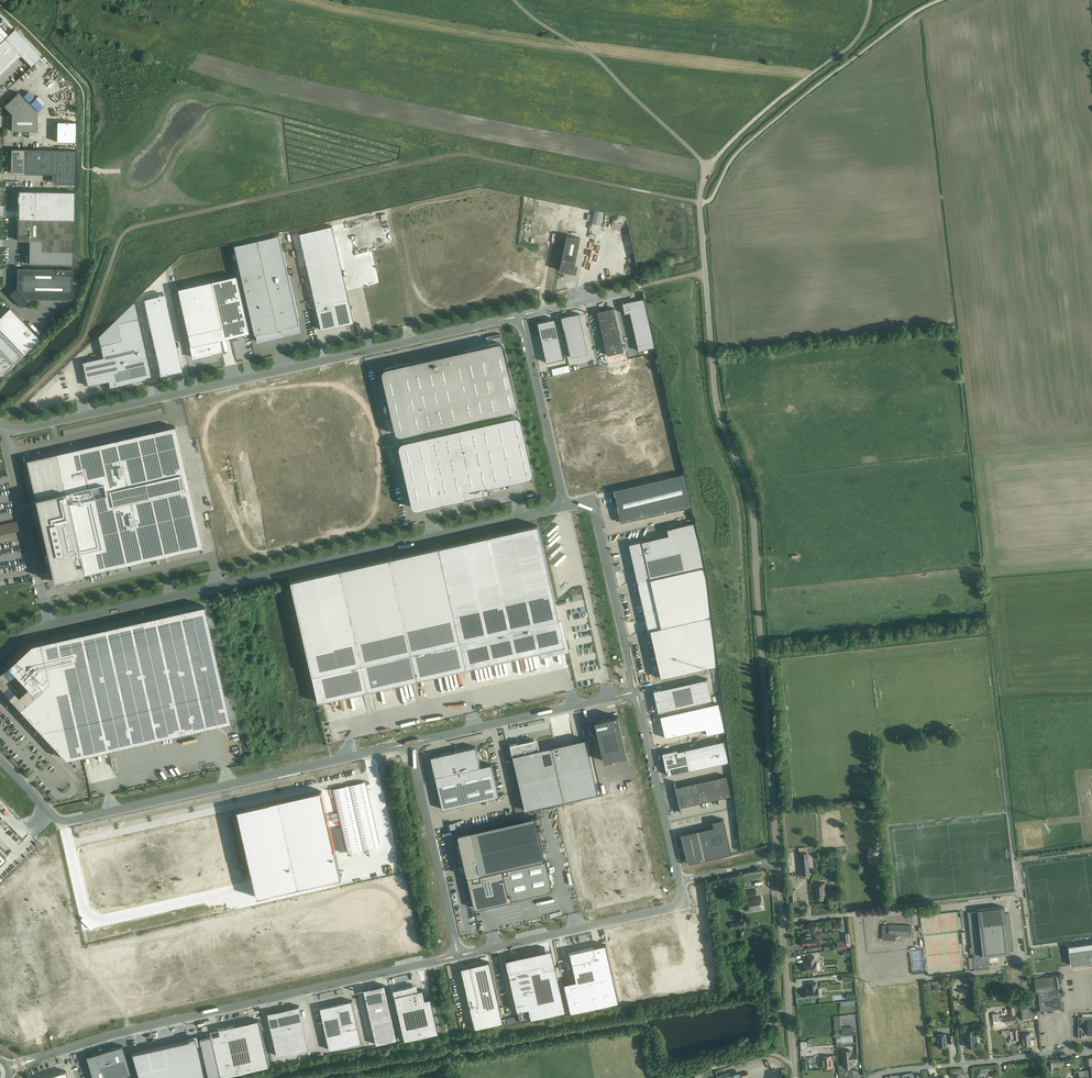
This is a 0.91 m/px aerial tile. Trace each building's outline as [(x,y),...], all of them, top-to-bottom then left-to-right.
[(9,35),(0,26),(0,43),(9,35)] [(0,43),(0,73),(1,73),(3,68),(5,69),(21,54),(32,65),(31,66),(32,66),(41,57),(41,56),(40,57),(14,30),(9,35),(0,43)] [(37,131),(37,111),(19,92),(6,104),(14,112),(12,114),(11,131),(37,131)] [(43,106),(35,99),(31,103),(38,111),(43,106)] [(77,122),(58,122),(57,142),(76,142),(77,122)] [(11,149),(11,156),(11,174),(12,174),(58,174),(58,184),(76,184),(76,150),(11,149)] [(19,218),(18,240),(29,241),(29,264),(74,264),(74,252),(74,219),(74,216),(75,190),(19,190),(19,218)] [(386,213),(299,233),(322,330),(354,322),(347,290),(400,278),(386,213)] [(279,234),(233,245),(254,334),(255,334),(257,342),(302,331),(279,234)] [(577,265),(575,265),(581,238),(567,235),(560,270),(561,270),(564,270),(576,273),(577,265)] [(73,269),(17,268),(17,288),(16,287),(10,294),(22,307),(29,301),(27,299),(72,299),(73,269)] [(236,275),(177,289),(193,357),(222,350),(220,339),(249,333),(236,275)] [(143,299),(161,376),(182,371),(164,294),(143,299)] [(655,347),(644,299),(623,303),(625,313),(630,312),(639,351),(655,347)] [(40,339),(10,308),(0,317),(0,329),(25,354),(40,340),(40,339)] [(614,308),(597,311),(607,355),(624,351),(614,308)] [(564,329),(571,357),(588,353),(581,325),(579,313),(562,317),(564,329)] [(139,318),(117,323),(121,340),(100,345),(103,357),(82,362),(87,386),(108,381),(110,387),(146,379),(146,378),(152,376),(139,318)] [(564,357),(555,319),(538,323),(540,333),(540,334),(546,361),(564,357)] [(24,355),(0,330),(0,378),(24,355)] [(499,343),(497,343),(444,355),(445,358),(413,365),(413,362),(387,368),(386,368),(386,369),(385,370),(384,371),(384,372),(384,373),(383,374),(383,375),(383,376),(383,377),(396,431),(396,432),(397,433),(398,434),(399,435),(400,435),(401,435),(402,435),(513,410),(514,409),(515,409),(516,408),(516,407),(517,406),(517,405),(517,404),(517,403),(505,347),(504,346),(504,345),(503,345),(503,344),(502,344),(501,343),(500,343),(499,343)] [(552,369),(553,375),(571,371),(569,365),(552,369)] [(533,471),(521,421),(521,420),(521,419),(520,418),(519,417),(518,417),(517,417),(516,416),(515,416),(514,417),(404,442),(403,442),(402,442),(401,443),(401,444),(400,445),(400,446),(400,447),(400,448),(412,501),(412,502),(412,505),(413,506),(413,507),(414,507),(415,508),(416,508),(417,509),(418,509),(419,509),(465,498),(489,493),(488,487),(528,478),(529,478),(529,477),(531,477),(531,476),(532,476),(532,475),(532,474),(533,473),(533,472),(533,471)] [(60,570),(62,579),(202,547),(175,426),(57,453),(26,460),(28,467),(30,466),(39,507),(48,505),(51,517),(42,519),(46,540),(45,540),(48,554),(49,553),(53,571),(60,570)] [(566,461),(571,460),(568,448),(562,449),(566,461)] [(626,493),(615,495),(618,505),(617,506),(619,512),(621,522),(692,506),(684,474),(625,487),(626,493)] [(511,494),(503,498),(505,502),(513,499),(511,494)] [(635,570),(638,582),(704,568),(694,523),(667,529),(669,535),(629,544),(635,570)] [(489,536),(440,547),(467,668),(516,657),(541,652),(568,645),(565,634),(563,634),(560,619),(539,525),(489,536)] [(467,668),(440,547),(341,570),(368,691),(467,668)] [(704,568),(638,582),(648,630),(650,629),(661,678),(717,665),(711,615),(706,580),(704,568)] [(368,691),(341,570),(291,581),(319,702),(368,691)] [(204,605),(32,644),(0,673),(0,687),(66,759),(231,722),(204,605)] [(707,678),(654,691),(659,712),(712,700),(707,678)] [(719,702),(660,716),(665,738),(712,727),(713,733),(725,731),(719,702)] [(618,716),(595,721),(604,761),(627,756),(618,716)] [(586,738),(573,741),(536,750),(534,739),(510,745),(525,810),(598,793),(586,738)] [(724,740),(664,754),(669,775),(729,762),(724,740)] [(470,748),(425,758),(437,811),(494,798),(486,765),(475,768),(470,748)] [(82,767),(80,758),(71,761),(72,765),(75,764),(76,768),(82,767)] [(726,776),(676,787),(680,807),(730,795),(726,776)] [(332,789),(347,853),(379,846),(365,782),(332,789)] [(207,885),(212,906),(341,877),(322,791),(193,820),(207,885)] [(535,816),(457,834),(474,910),(553,892),(535,816)] [(713,826),(682,834),(688,863),(731,853),(723,819),(712,821),(713,826)] [(341,827),(334,828),(340,852),(346,850),(341,827)] [(800,875),(810,875),(808,852),(798,853),(800,875)] [(826,883),(813,884),(814,900),(827,899),(826,883)] [(740,899),(757,896),(756,889),(739,892),(740,899)] [(760,896),(746,899),(748,911),(763,909),(760,896)] [(989,956),(992,955),(996,955),(1010,953),(1009,951),(1014,951),(1009,913),(1005,914),(1004,907),(977,910),(978,912),(967,913),(971,947),(971,953),(973,953),(974,970),(990,969),(989,964),(990,964),(989,956)] [(948,925),(949,920),(934,918),(933,922),(930,922),(929,926),(932,926),(931,931),(936,932),(936,931),(941,932),(942,926),(949,927),(949,925),(948,925)] [(889,925),(889,927),(888,935),(896,936),(910,936),(911,925),(889,924),(889,925)] [(895,940),(896,936),(888,935),(889,927),(889,925),(883,925),(882,940),(895,940)] [(843,941),(837,941),(837,948),(851,947),(849,933),(842,934),(843,941)] [(802,939),(801,940),(801,944),(803,944),(803,946),(808,945),(808,950),(812,949),(821,948),(820,940),(816,941),(815,935),(811,936),(811,934),(806,934),(806,937),(802,937),(802,939)] [(1071,965),(1091,962),(1091,942),(1076,944),(1076,946),(1069,947),(1071,965)] [(571,1013),(619,1002),(606,944),(570,952),(576,981),(564,983),(571,1013)] [(566,1011),(556,967),(544,969),(541,956),(512,962),(514,971),(509,973),(520,1022),(566,1011)] [(817,971),(816,962),(815,962),(814,956),(807,957),(807,961),(808,961),(808,963),(804,963),(804,972),(817,971)] [(489,962),(461,968),(475,1029),(503,1023),(489,962)] [(853,974),(842,975),(843,982),(854,981),(853,974)] [(1049,995),(1051,995),(1058,994),(1056,976),(1034,979),(1036,995),(1038,995),(1049,994),(1049,995)] [(819,997),(818,988),(817,988),(816,982),(809,983),(809,987),(810,987),(810,989),(806,989),(806,998),(819,997)] [(397,1040),(385,985),(364,990),(376,1044),(397,1040)] [(439,1033),(431,998),(425,999),(423,989),(418,990),(416,985),(394,990),(405,1041),(439,1033)] [(992,990),(993,999),(1007,997),(1005,988),(992,990)] [(822,997),(811,998),(811,1001),(828,999),(827,990),(821,991),(822,997)] [(1051,1010),(1049,995),(1049,994),(1038,995),(1040,1011),(1051,1010)] [(1049,995),(1051,1010),(1062,1008),(1060,996),(1051,997),(1051,995),(1049,995)] [(362,1043),(352,1000),(320,1007),(330,1050),(362,1043)] [(300,1006),(268,1013),(277,1056),(309,1049),(300,1006)] [(1023,1021),(1031,1020),(1034,1020),(1034,1014),(1037,1013),(1037,1012),(1034,1012),(1033,1010),(1030,1010),(1030,1008),(1021,1009),(1023,1021)] [(1078,1017),(1078,1038),(1091,1038),(1091,1017),(1078,1017)] [(838,1018),(838,1025),(843,1026),(850,1026),(851,1018),(847,1018),(846,1022),(843,1022),(843,1019),(838,1018)] [(219,1035),(211,1037),(220,1077),(270,1067),(259,1020),(218,1029),(219,1035)] [(975,1030),(964,1031),(965,1039),(966,1039),(967,1047),(976,1046),(975,1040),(976,1040),(975,1030)] [(1019,1040),(1018,1030),(1010,1031),(1011,1039),(1009,1039),(1010,1043),(1015,1043),(1015,1040),(1019,1040)] [(1021,1044),(1019,1044),(1020,1047),(1029,1046),(1032,1046),(1032,1045),(1035,1045),(1034,1039),(1031,1039),(1031,1038),(1034,1037),(1034,1034),(1033,1034),(1033,1033),(1031,1033),(1029,1033),(1020,1034),(1021,1044)] [(946,1034),(937,1035),(938,1048),(947,1047),(946,1043),(949,1042),(949,1043),(953,1042),(952,1035),(948,1036),(946,1036),(946,1034)] [(139,1077),(203,1077),(194,1038),(187,1040),(188,1041),(132,1054),(139,1077)] [(85,1056),(85,1057),(86,1057),(88,1066),(88,1067),(89,1067),(92,1077),(121,1077),(132,1075),(123,1045),(116,1047),(110,1049),(110,1048),(102,1051),(102,1050),(101,1051),(90,1054),(90,1055),(87,1056),(86,1055),(85,1056)] [(852,1061),(857,1061),(856,1053),(851,1053),(851,1051),(842,1051),(843,1067),(852,1066),(852,1061)] [(832,1067),(831,1059),(835,1059),(834,1056),(831,1056),(822,1056),(823,1068),(832,1067)] [(1088,1067),(1088,1070),(1078,1071),(1079,1077),(1088,1077),(1091,1077),(1091,1060),(1091,1057),(1087,1058),(1088,1067)] [(1053,1069),(1053,1063),(1062,1062),(1062,1059),(1049,1060),(1048,1060),(1048,1070),(1053,1069)]
